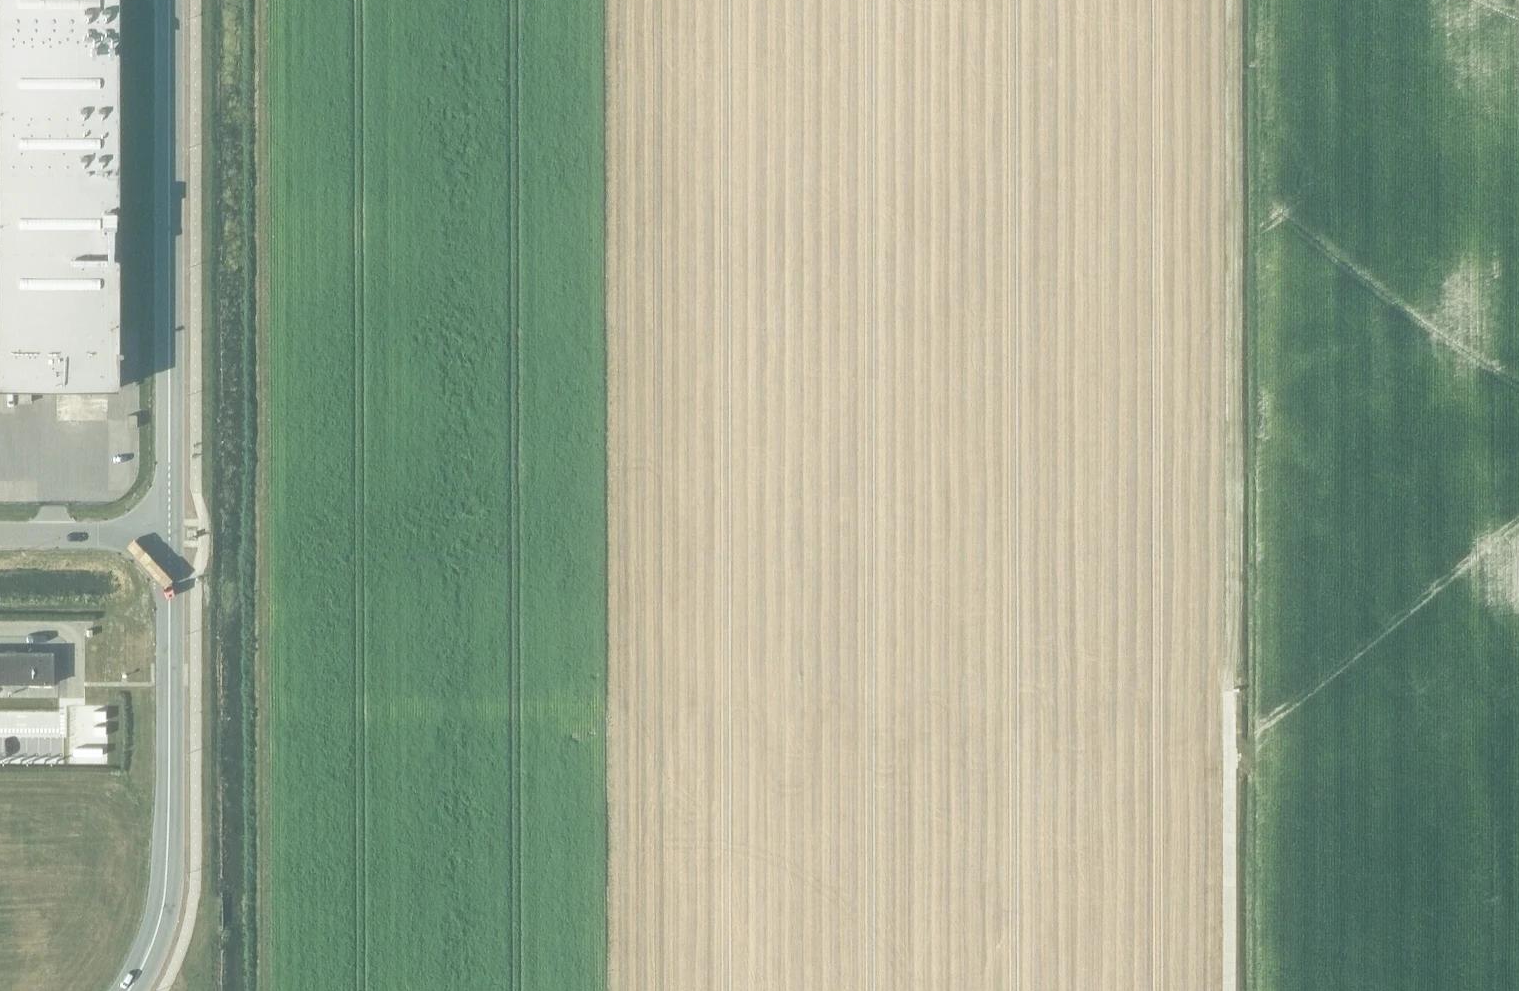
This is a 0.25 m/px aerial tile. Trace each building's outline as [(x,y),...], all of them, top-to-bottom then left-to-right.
[(119,388),(119,0),(0,0),(0,388),(119,388)] [(53,683),(54,651),(0,651),(0,683),(53,683)]
